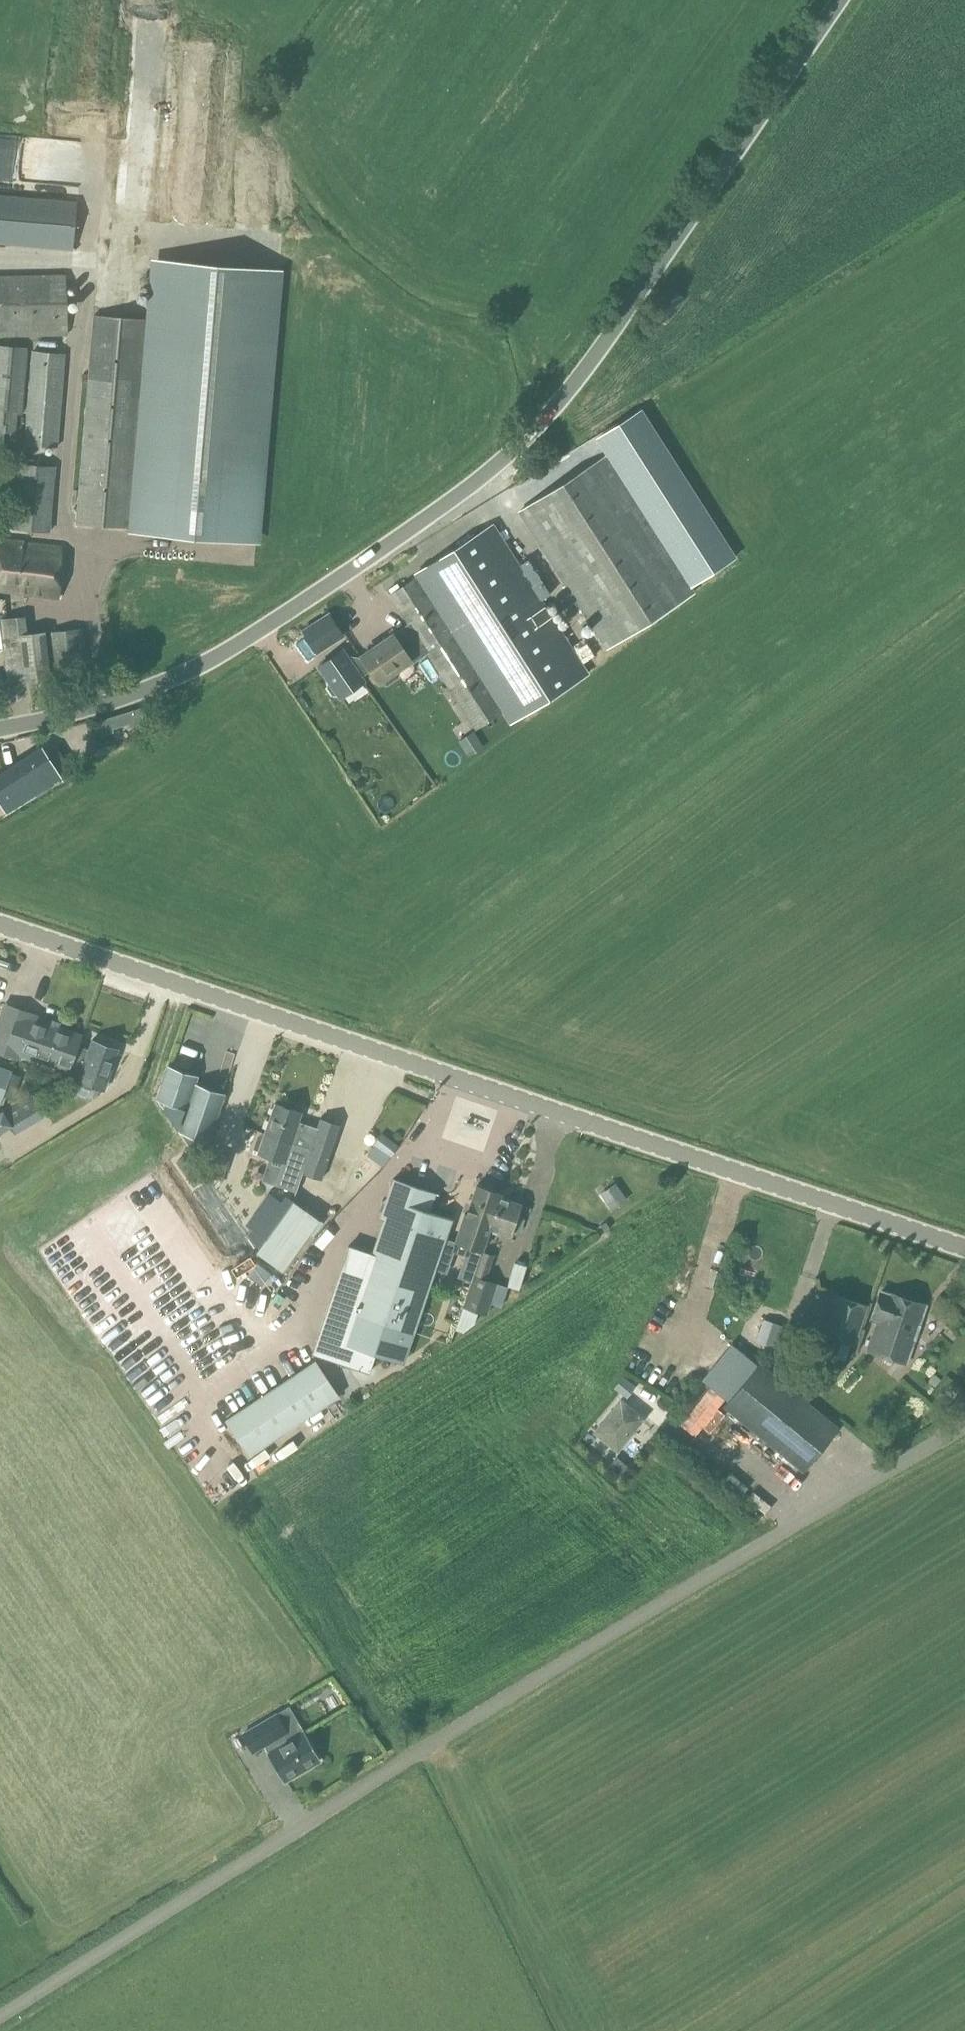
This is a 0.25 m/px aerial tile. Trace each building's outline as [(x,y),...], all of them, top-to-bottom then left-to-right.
[(65,184),(69,145),(0,140),(0,179),(65,184)] [(73,249),(78,202),(0,194),(0,242),(73,249)] [(132,528),(252,539),(276,276),(155,265),(132,528)] [(67,335),(67,274),(0,275),(0,336),(67,335)] [(129,528),(147,319),(93,314),(76,523),(129,528)] [(0,344),(0,430),(16,432),(18,414),(23,414),(28,347),(0,344)] [(66,353),(32,350),(27,415),(18,415),(15,443),(24,444),(58,446),(66,353)] [(519,512),(606,648),(695,592),(689,583),(731,554),(635,410),(598,438),(607,456),(519,512)] [(50,531),(56,466),(18,462),(13,529),(50,531)] [(415,574),(417,577),(503,712),(510,723),(588,673),(580,660),(579,661),(516,561),(517,561),(494,524),(415,574)] [(25,539),(0,538),(0,591),(58,597),(62,546),(31,544),(25,539)] [(388,596),(409,629),(426,654),(474,730),(503,712),(417,577),(388,596)] [(303,630),(317,651),(343,634),(329,613),(303,630)] [(8,681),(50,677),(46,632),(28,633),(26,615),(2,618),(8,681)] [(88,682),(82,628),(49,631),(54,686),(88,682)] [(410,664),(426,654),(409,629),(395,638),(393,634),(361,656),(379,682),(409,662),(410,664)] [(363,681),(343,650),(320,666),(331,682),(328,684),(328,687),(332,694),(335,694),(338,693),(340,696),(363,681)] [(468,732),(455,739),(463,753),(476,746),(468,732)] [(42,745),(0,771),(0,805),(5,812),(61,776),(42,745)] [(19,1014),(6,1048),(69,1070),(70,1068),(81,1072),(77,1083),(104,1092),(118,1049),(92,1040),(90,1048),(78,1044),(81,1035),(19,1014)] [(198,1076),(167,1066),(156,1099),(157,1099),(194,1148),(209,1140),(210,1140),(225,1092),(196,1083),(198,1076)] [(3,1096),(11,1072),(12,1071),(0,1067),(0,1104),(3,1096)] [(30,1094),(0,1111),(0,1131),(11,1125),(13,1129),(41,1113),(30,1094)] [(276,1103),(265,1133),(311,1148),(302,1173),(322,1179),(341,1125),(320,1118),(317,1127),(298,1121),(301,1112),(276,1103)] [(258,1140),(255,1148),(259,1150),(258,1153),(270,1157),(262,1180),(276,1185),(296,1192),(302,1173),(311,1148),(265,1133),(262,1141),(258,1140)] [(375,1145),(367,1155),(383,1167),(400,1146),(382,1133),(374,1144),(375,1145)] [(208,1176),(191,1151),(177,1160),(176,1161),(193,1186),(208,1176)] [(209,1172),(224,1177),(230,1157),(216,1151),(209,1172)] [(349,1246),(313,1353),(370,1372),(376,1354),(396,1361),(403,1340),(410,1343),(413,1333),(452,1219),(429,1211),(435,1192),(394,1178),(381,1218),(384,1219),(373,1254),(349,1246)] [(615,1183),(599,1195),(611,1211),(627,1199),(615,1183)] [(482,1251),(489,1227),(490,1228),(495,1213),(497,1213),(502,1198),(500,1197),(501,1193),(495,1191),(493,1188),(491,1186),(489,1186),(486,1186),(483,1187),(477,1185),(467,1213),(465,1213),(456,1241),(457,1242),(454,1252),(466,1256),(459,1276),(472,1281),(482,1251)] [(292,1201),(293,1200),(286,1195),(281,1200),(269,1192),(246,1224),(251,1228),(247,1233),(257,1248),(258,1247),(292,1201)] [(495,1213),(490,1228),(510,1234),(512,1229),(520,1232),(524,1219),(516,1216),(520,1203),(502,1198),(497,1213),(495,1213)] [(258,1247),(257,1248),(258,1249),(256,1251),(283,1271),(319,1220),(293,1200),(292,1201),(258,1247)] [(502,1306),(508,1287),(486,1280),(494,1255),(482,1251),(472,1281),(456,1331),(462,1333),(475,1323),(478,1312),(487,1314),(491,1303),(502,1306)] [(852,1344),(859,1346),(868,1320),(862,1317),(872,1288),(834,1275),(826,1298),(829,1299),(824,1314),(821,1313),(814,1332),(852,1345),(852,1344)] [(887,1293),(887,1294),(881,1291),(872,1318),(878,1320),(868,1348),(906,1361),(926,1306),(887,1293)] [(226,1421),(249,1456),(339,1396),(316,1361),(226,1421)] [(838,1427),(760,1363),(725,1406),(802,1470),(838,1427)] [(618,1451),(644,1418),(621,1400),(595,1432),(618,1451)] [(302,1734),(290,1742),(276,1715),(239,1735),(251,1756),(266,1748),(286,1781),(318,1762),(302,1734)]
